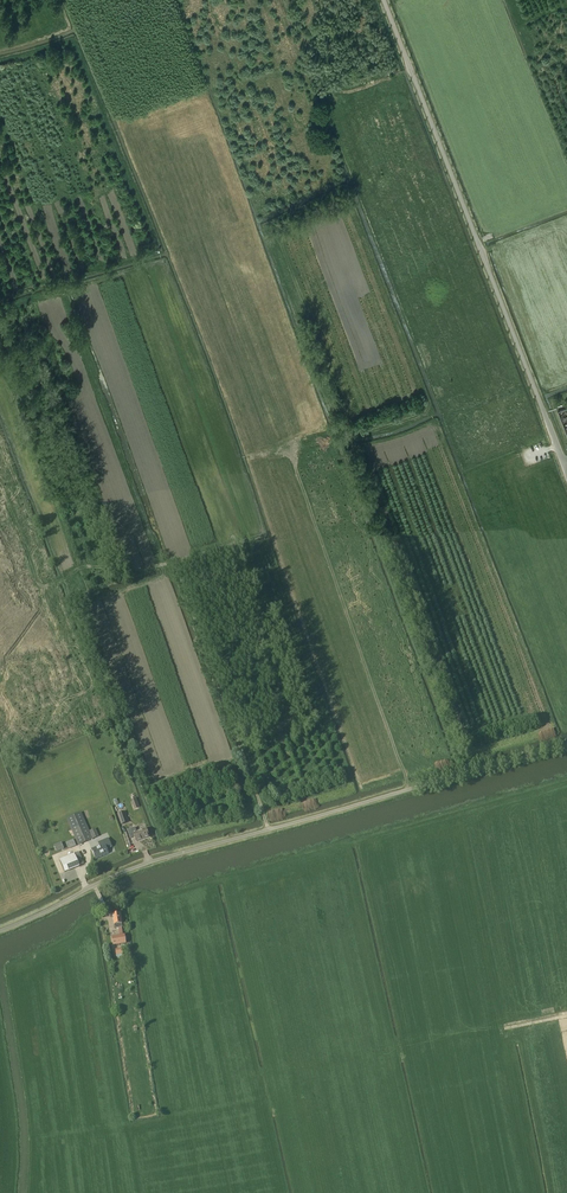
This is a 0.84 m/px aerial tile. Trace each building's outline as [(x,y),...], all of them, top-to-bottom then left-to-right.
[(397,71),(395,67),(384,71),(386,76),(397,71)] [(130,799),(133,809),(139,807),(136,797),(130,799)] [(118,814),(121,825),(128,823),(124,812),(118,814)] [(67,819),(78,845),(93,839),(81,813),(67,819)] [(146,829),(137,833),(135,828),(128,831),(131,839),(134,837),(136,842),(149,837),(146,829)] [(73,839),(65,842),(67,849),(76,846),(73,839)] [(92,850),(96,859),(108,853),(107,849),(112,847),(108,839),(100,842),(102,845),(92,850)] [(60,842),(52,846),(55,852),(63,849),(60,842)] [(75,856),(74,854),(60,860),(65,873),(80,867),(79,866),(84,864),(80,854),(75,856)] [(113,915),(115,925),(118,925),(119,928),(123,928),(121,914),(113,915)] [(111,937),(113,946),(126,944),(125,935),(111,937)]
